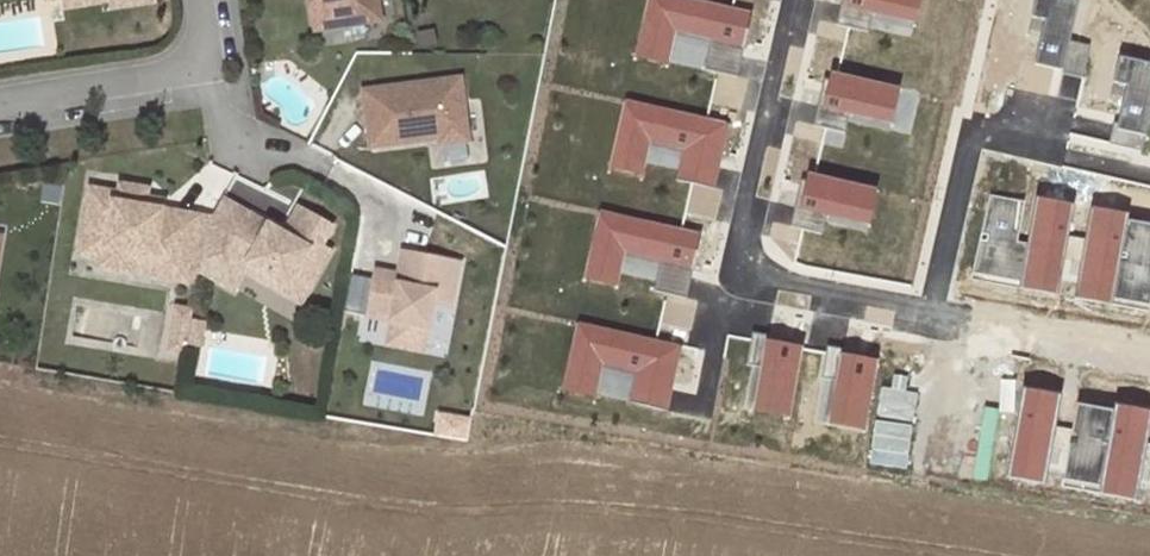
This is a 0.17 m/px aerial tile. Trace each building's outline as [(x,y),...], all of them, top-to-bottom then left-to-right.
[(311,2),(314,28),(328,27),(324,0),(321,0),(311,2)] [(328,27),(379,18),(376,0),(324,0),(328,27)] [(467,140),(459,77),(363,89),(370,145),(395,142),(394,135),(437,130),(438,137),(439,143),(467,140)] [(438,137),(437,130),(394,135),(395,142),(438,137)] [(89,187),(87,195),(123,201),(124,192),(139,195),(150,206),(162,208),(164,199),(146,196),(148,187),(119,183),(117,191),(89,187)] [(149,274),(187,281),(199,214),(162,208),(150,206),(139,195),(124,192),(123,201),(87,195),(79,242),(153,255),(151,266),(149,274)] [(211,216),(206,224),(199,269),(206,273),(216,254),(243,269),(248,260),(288,282),(292,274),(309,284),(329,248),(319,243),(331,224),(298,206),(284,232),(267,223),(265,227),(254,220),(255,216),(221,197),(211,216)] [(211,216),(199,214),(187,281),(196,283),(199,269),(206,224),(211,216)] [(153,255),(79,242),(77,254),(98,257),(97,266),(129,272),(131,262),(151,266),(153,255)] [(397,273),(374,269),(373,277),(404,284),(410,252),(401,250),(397,273)] [(458,261),(410,252),(404,284),(373,277),(366,314),(391,319),(425,326),(430,300),(449,304),(458,261)] [(216,254),(206,273),(233,288),(243,269),(216,254)] [(248,260),(243,269),(300,300),(309,284),(292,274),(288,282),(248,260)] [(425,326),(391,319),(386,342),(421,349),(425,326)]
